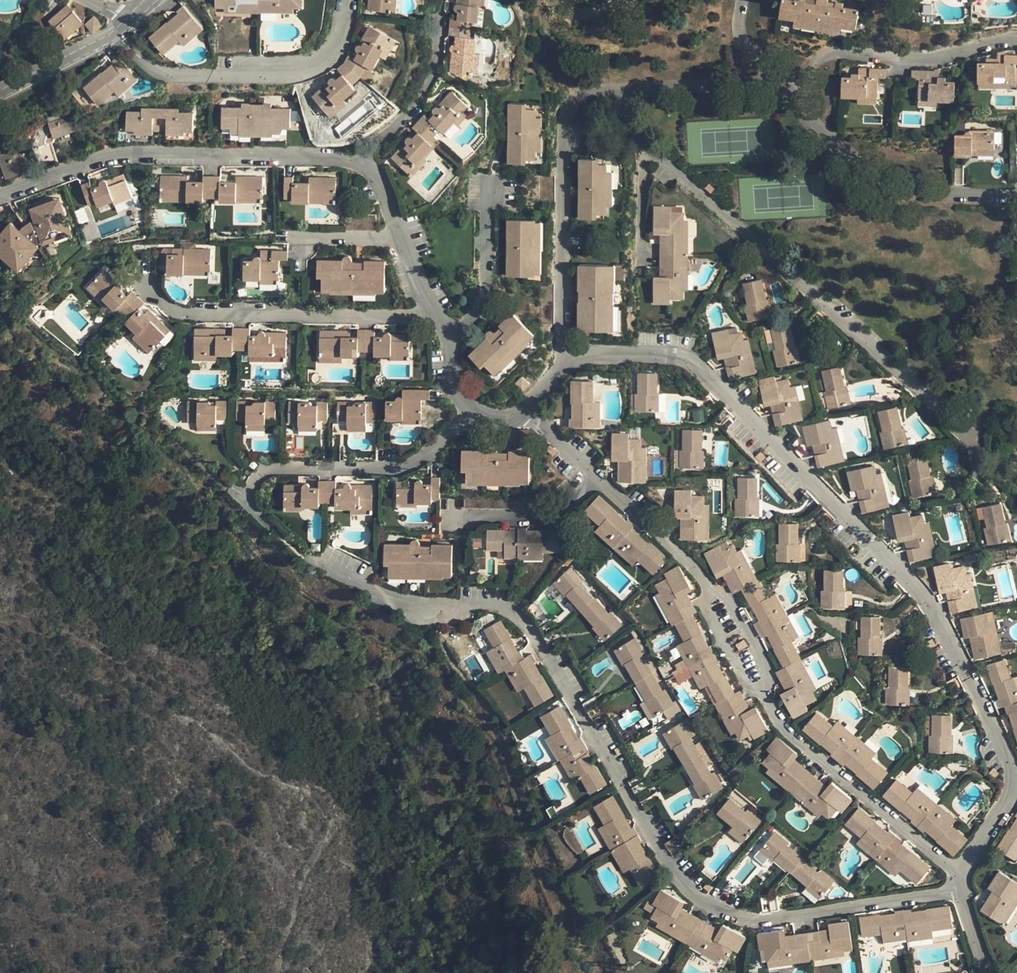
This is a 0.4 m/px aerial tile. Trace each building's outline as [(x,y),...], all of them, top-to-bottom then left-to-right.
[(220,10),(229,10),(245,9),(245,1),(264,1),(264,0),(220,0),(220,10)] [(264,1),(264,2),(282,2),(282,11),(299,11),(306,11),(307,0),(264,0),(264,1)] [(368,8),(390,11),(391,0),(369,0),(368,8)] [(460,1),(459,5),(458,4),(457,5),(455,5),(455,6),(454,8),(454,9),(454,10),(455,11),(456,12),(457,12),(459,13),(458,20),(450,18),(449,28),(471,30),(471,21),(476,22),(477,10),(478,0),(456,0),(460,1)] [(794,0),(784,0),(781,17),(796,19),(804,21),(803,22),(819,25),(834,27),(834,26),(841,27),(858,29),(860,11),(844,8),(844,4),(837,3),(836,7),(828,6),(829,2),(829,0),(819,0),(818,4),(808,2),(808,0),(800,0),(800,1),(794,0)] [(245,9),(229,10),(229,15),(264,15),(264,2),(264,1),(245,1),(245,9)] [(282,2),(264,2),(264,15),(299,15),(299,11),(282,11),(282,2)] [(61,13),(51,21),(63,35),(81,18),(70,5),(61,13)] [(183,16),(154,40),(167,55),(184,41),(185,43),(197,32),(194,29),(201,23),(188,8),(182,14),(183,16)] [(84,23),(91,34),(102,27),(95,16),(84,23)] [(804,21),(796,19),(795,26),(818,30),(819,25),(803,22),(804,21)] [(197,32),(185,43),(188,47),(207,31),(201,23),(194,29),(197,32)] [(834,27),(819,25),(818,30),(840,33),(841,27),(834,26),(834,27)] [(471,30),(449,28),(448,35),(456,36),(455,46),(454,45),(452,46),(451,47),(451,48),(451,49),(451,51),(451,52),(452,53),(453,53),(454,54),(454,57),(450,57),(448,74),(471,75),(473,52),(474,39),(470,38),(471,30)] [(394,48),(378,34),(367,47),(370,49),(367,52),(366,51),(365,51),(364,51),(362,51),(361,52),(361,53),(360,54),(360,55),(360,57),(361,58),(362,59),(357,64),(351,58),(351,59),(346,65),(362,80),(368,73),(371,76),(379,67),(394,48)] [(394,48),(379,67),(384,71),(400,53),(394,48)] [(117,62),(88,86),(101,102),(117,88),(119,89),(130,79),(128,75),(134,70),(121,55),(115,60),(117,62)] [(1016,82),(1016,55),(1006,55),(1006,59),(987,59),(987,64),(979,64),(979,82),(996,82),(1016,82)] [(362,80),(346,65),(340,70),(347,77),(341,84),(340,83),(338,82),(337,83),(336,83),(335,84),(334,85),(334,87),(334,88),(335,89),(336,90),(333,93),(331,90),(319,103),(337,117),(353,99),(361,89),(357,86),(362,80)] [(852,97),(879,98),(880,77),(887,77),(887,69),(865,68),(864,76),(861,76),(861,74),(854,74),(854,78),(844,78),(843,96),(852,97)] [(130,79),(119,89),(122,93),(140,77),(134,70),(128,75),(130,79)] [(920,100),(939,101),(956,102),(956,83),(948,82),(948,78),(940,77),(940,80),(935,80),(936,71),(935,71),(914,70),(913,78),(913,79),(921,80),(920,100)] [(422,115),(418,120),(437,137),(442,131),(445,134),(454,125),(470,108),(452,91),(440,103),(443,105),(440,108),(439,107),(438,107),(437,107),(435,107),(434,108),(433,110),(433,111),(433,112),(434,113),(435,114),(430,120),(423,114),(422,115)] [(353,99),(337,117),(342,121),(357,103),(353,99)] [(511,102),(511,118),(518,118),(518,148),(511,148),(511,162),(527,162),(527,158),(536,158),(536,150),(536,116),(537,108),(528,107),(528,102),(511,102)] [(474,112),(470,108),(454,125),(458,130),(474,112)] [(244,115),(225,115),(225,133),(234,133),(234,140),(241,140),(241,137),(276,137),(276,140),(284,140),(284,134),(294,133),(294,115),(274,116),(274,111),(266,111),(266,123),(252,124),(252,111),(244,112),(244,115)] [(266,111),(252,111),(252,124),(266,123),(266,111)] [(76,116),(52,125),(57,142),(82,133),(76,116)] [(149,121),(134,121),(135,137),(143,138),(143,141),(161,141),(161,138),(161,126),(175,127),(175,138),(175,142),(192,142),(192,138),(200,138),(201,121),(187,121),(187,117),(149,117),(149,121)] [(437,137),(418,120),(415,124),(412,127),(419,133),(413,139),(412,138),(411,138),(409,138),(408,138),(406,139),(406,140),(405,141),(406,142),(406,143),(407,144),(408,146),(405,148),(403,146),(391,158),(409,174),(426,156),(434,147),(430,144),(437,137)] [(161,126),(161,138),(175,138),(175,127),(161,126)] [(973,150),(996,151),(996,131),(969,131),(967,132),(966,133),(966,134),(965,135),(956,135),(956,155),(973,155),(973,150)] [(55,147),(42,152),(48,170),(61,165),(55,147)] [(31,151),(8,159),(15,178),(38,170),(31,151)] [(430,161),(426,156),(409,174),(414,179),(430,161)] [(965,167),(956,167),(956,184),(965,184),(965,167)] [(600,168),(584,168),(584,184),(590,184),(590,213),(584,213),(583,229),(599,229),(600,224),(610,224),(610,215),(611,183),(611,174),(600,174),(600,168)] [(169,178),(169,185),(166,185),(166,197),(185,198),(185,204),(193,204),(193,203),(210,203),(210,199),(217,199),(218,177),(209,176),(209,185),(193,185),(193,182),(185,181),(185,178),(169,178)] [(227,177),(218,177),(217,199),(226,199),(226,203),(241,204),(242,205),(250,204),(250,198),(269,198),(269,185),(266,185),(266,179),(250,179),(250,182),(242,182),(242,185),(226,185),(227,177)] [(299,178),(290,178),(290,200),(299,200),(299,204),(323,204),(323,199),(342,199),(342,185),(339,186),(339,179),(323,179),(323,183),(314,183),(314,186),(299,185),(299,178)] [(92,184),(84,187),(91,208),(100,206),(100,209),(115,204),(114,201),(134,195),(130,186),(127,187),(125,179),(114,182),(114,185),(110,186),(109,184),(107,184),(106,184),(104,184),(103,185),(102,187),(102,188),(102,189),(94,192),(92,184)] [(114,201),(117,207),(136,201),(134,195),(114,201)] [(14,268),(28,253),(33,258),(40,250),(38,248),(44,244),(45,246),(55,242),(53,235),(72,228),(64,207),(59,209),(57,203),(33,212),(37,223),(39,230),(37,231),(35,232),(32,234),(30,235),(29,237),(27,238),(21,233),(12,226),(0,239),(0,256),(14,268)] [(675,213),(659,213),(659,239),(665,240),(665,250),(665,261),(680,261),(680,243),(687,243),(687,227),(687,219),(675,219),(675,213)] [(351,216),(351,231),(375,232),(375,217),(351,216)] [(382,216),(351,216),(375,217),(375,232),(382,232),(382,216)] [(23,231),(21,233),(27,238),(29,237),(30,235),(32,234),(35,232),(37,231),(39,230),(37,223),(34,223),(32,225),(28,227),(26,229),(23,231)] [(538,224),(512,224),(512,243),(520,244),(520,260),(512,260),(511,280),(537,280),(537,278),(538,226),(538,224)] [(692,227),(687,227),(687,243),(680,243),(680,261),(692,261),(692,227)] [(53,235),(55,242),(74,235),(72,228),(53,235)] [(520,244),(512,243),(512,260),(520,260),(520,244)] [(176,256),(170,256),(170,274),(186,275),(186,276),(194,276),(194,270),(214,271),(214,258),(211,258),(211,251),(195,250),(195,254),(187,254),(187,250),(176,250),(176,256)] [(258,262),(248,262),(248,280),(264,280),(265,278),(283,278),(283,259),(293,259),(293,252),(270,252),(269,260),(264,259),(262,258),(261,258),(260,258),(259,259),(258,260),(258,262)] [(14,268),(19,273),(33,258),(28,253),(14,268)] [(368,271),(369,264),(358,264),(357,262),(356,261),(355,260),(353,259),(351,260),(349,260),(349,261),(348,262),(348,271),(368,271)] [(680,261),(665,261),(665,272),(664,272),(664,284),(658,284),(658,309),(674,309),(674,304),(686,304),(686,297),(686,280),(679,280),(680,261)] [(692,261),(680,261),(679,280),(686,280),(686,297),(692,297),(692,261)] [(348,262),(323,262),(322,277),(327,277),(326,292),(336,292),(336,288),(380,290),(380,294),(389,294),(390,263),(370,263),(370,264),(369,264),(368,271),(348,271),(348,262)] [(612,268),(583,268),(582,295),(596,295),(596,305),(582,305),(582,335),(611,335),(611,308),(618,308),(618,295),(612,295),(612,268)] [(108,271),(95,285),(108,298),(107,299),(118,311),(122,308),(127,314),(142,298),(136,292),(131,297),(125,292),(126,290),(126,288),(125,287),(124,286),(122,286),(121,286),(120,287),(117,283),(118,282),(108,271)] [(95,285),(90,289),(104,302),(107,299),(108,298),(95,285)] [(764,287),(747,291),(752,312),(749,312),(753,329),(770,325),(767,313),(764,313),(763,309),(768,308),(764,287)] [(558,289),(543,289),(543,327),(558,327),(558,289)] [(596,295),(582,295),(582,305),(596,305),(596,295)] [(142,298),(127,314),(133,319),(129,323),(140,335),(136,339),(152,355),(166,341),(164,339),(172,331),(164,323),(162,326),(158,322),(161,319),(152,311),(147,316),(142,311),(148,304),(142,298)] [(768,308),(763,309),(764,313),(767,313),(770,325),(776,324),(772,307),(768,308)] [(491,334),(473,351),(484,362),(487,359),(497,369),(505,363),(502,360),(529,334),(531,336),(538,330),(516,308),(503,321),(509,327),(496,339),(491,334)] [(490,333),(491,334),(496,339),(509,327),(503,321),(496,328),(493,327),(492,327),(490,328),(490,329),(489,330),(489,331),(490,333)] [(213,331),(202,331),(201,342),(199,342),(199,355),(221,356),(237,356),(237,351),(245,352),(246,330),(237,330),(237,338),(230,338),(230,331),(218,331),(218,334),(213,334),(213,331)] [(254,330),(246,330),(245,352),(253,352),(253,356),(269,357),(290,357),(291,339),(282,339),(282,335),(274,335),(274,338),(270,338),(269,336),(269,335),(268,335),(267,334),(266,334),(264,334),(263,335),(263,336),(262,337),(262,338),(254,338),(254,330)] [(166,341),(174,332),(172,331),(164,339),(166,341)] [(339,332),(328,332),(327,344),(325,344),(324,356),(347,357),(363,357),(363,353),(371,353),(372,331),(363,331),(363,340),(356,340),(356,333),(344,333),(344,336),(338,336),(339,332)] [(379,331),(372,331),(371,353),(379,353),(379,358),(395,358),(395,356),(415,356),(415,344),(412,344),(412,338),(400,338),(400,340),(396,340),(396,338),(395,337),(394,336),(393,336),(391,336),(391,337),(390,337),(389,339),(380,339),(380,331),(379,331)] [(792,332),(775,336),(780,356),(777,357),(781,374),(798,370),(795,358),(792,358),(791,354),(796,352),(792,332)] [(505,363),(506,364),(533,338),(531,336),(529,334),(502,360),(505,363)] [(729,336),(713,339),(719,364),(726,363),(731,385),(745,382),(741,364),(748,362),(744,346),(743,339),(730,341),(729,336)] [(750,345),(744,346),(748,362),(741,364),(745,382),(758,379),(750,345)] [(795,358),(798,370),(804,369),(800,352),(796,352),(791,354),(792,358),(795,358)] [(842,368),(826,371),(830,392),(828,393),(832,409),(848,406),(845,393),(843,394),(842,389),(847,388),(842,368)] [(777,376),(761,380),(767,405),(774,403),(779,426),(793,422),(789,404),(796,403),(792,386),(791,379),(778,382),(777,376)] [(594,379),(575,379),(574,416),(572,416),(572,424),(594,425),(594,415),(597,415),(597,399),(594,399),(594,379)] [(656,382),(640,382),(639,403),(636,403),(635,420),(653,421),(653,408),(650,408),(650,403),(655,403),(656,382)] [(798,385),(792,386),(796,403),(789,404),(793,422),(806,419),(798,385)] [(845,393),(848,406),(854,404),(850,387),(847,388),(842,389),(843,394),(845,393)] [(434,392),(413,392),(412,397),(407,397),(407,401),(405,399),(404,399),(403,399),(402,399),(401,400),(400,401),(399,402),(399,403),(390,403),(390,421),(407,421),(407,418),(426,419),(426,401),(434,401),(434,392)] [(603,399),(597,399),(597,415),(594,415),(594,425),(602,425),(603,399)] [(213,402),(193,402),(192,420),(202,421),(202,424),(221,425),(221,420),(221,410),(231,410),(231,403),(220,402),(220,405),(215,405),(215,404),(214,402),(213,402)] [(252,403),(242,403),(241,410),(251,411),(251,421),(250,425),(270,425),(270,422),(279,422),(280,404),(260,403),(258,404),(257,406),(252,406),(252,403)] [(653,408),(653,421),(659,421),(659,403),(655,403),(650,403),(650,408),(653,408)] [(313,404),(293,404),(292,423),(303,423),(303,426),(322,427),(322,422),(322,411),(332,412),(332,404),(321,404),(321,407),(316,407),(315,406),(314,405),(313,404)] [(354,405),(342,405),(342,412),(352,413),(352,423),(352,426),(371,427),(371,424),(380,424),(381,406),(360,405),(359,406),(359,407),(359,408),(354,407),(354,405)] [(897,405),(881,409),(885,430),(883,430),(887,447),(903,443),(900,431),(898,431),(897,427),(902,426),(897,405)] [(231,420),(231,410),(221,410),(221,420),(231,420)] [(251,411),(241,410),(241,420),(251,421),(251,411)] [(331,422),(332,412),(322,411),(322,422),(331,422)] [(352,413),(342,412),(342,423),(352,423),(352,413)] [(831,418),(805,424),(810,445),(814,444),(820,466),(833,463),(829,445),(836,443),(833,427),(831,418)] [(900,431),(903,443),(909,442),(905,425),(902,426),(897,427),(898,431),(900,431)] [(838,426),(833,427),(836,443),(829,445),(833,463),(846,460),(838,426)] [(701,436),(684,436),(684,457),(681,457),(682,475),(699,475),(699,462),(696,462),(696,457),(701,457),(701,436)] [(627,439),(611,439),(610,464),(617,464),(617,487),(631,488),(632,469),(639,469),(639,452),(639,445),(626,445),(627,439)] [(336,462),(337,448),(327,447),(327,462),(336,462)] [(345,448),(337,448),(336,462),(345,462),(345,448)] [(494,455),(494,464),(503,465),(503,463),(514,464),(515,457),(503,457),(503,454),(502,453),(502,452),(501,452),(499,451),(498,451),(496,452),(495,453),(494,454),(494,455)] [(645,453),(639,452),(639,469),(632,469),(631,488),(644,488),(645,453)] [(254,454),(248,460),(259,470),(265,464),(254,454)] [(494,455),(470,454),(470,474),(473,474),(473,482),(527,483),(527,487),(535,488),(536,456),(516,456),(516,457),(515,457),(514,464),(503,463),(503,465),(494,464),(494,455)] [(699,462),(699,475),(705,475),(705,457),(701,457),(696,457),(696,462),(699,462)] [(259,470),(248,460),(242,467),(254,477),(259,470)] [(925,462),(909,466),(914,487),(911,487),(915,504),(932,501),(929,488),(926,489),(925,484),(930,483),(925,462)] [(871,472),(846,479),(851,499),(855,498),(861,520),(874,517),(869,498),(877,496),(874,481),(871,472)] [(880,480),(874,481),(877,496),(869,498),(874,517),(887,513),(880,480)] [(422,505),(422,507),(445,507),(446,481),(437,481),(437,488),(429,488),(428,486),(427,485),(426,484),(424,484),(422,485),(422,486),(422,488),(417,488),(417,486),(403,485),(402,504),(422,505)] [(929,488),(932,501),(938,499),(934,482),(930,483),(925,484),(926,489),(929,488)] [(291,487),(291,493),(288,493),(288,507),(308,507),(308,508),(324,509),(324,504),(333,505),(333,483),(325,483),(324,483),(324,491),(316,490),(315,489),(314,488),(312,487),(311,486),(309,487),(308,488),(308,490),(304,490),(304,488),(291,487)] [(341,483),(333,483),(333,505),(341,505),(340,509),(356,509),(377,510),(378,492),(369,492),(369,488),(361,488),(361,492),(356,492),(356,488),(354,488),(352,487),(351,487),(350,488),(348,492),(341,492),(341,483)] [(757,484),(740,484),(740,504),(737,504),(737,522),(754,522),(754,510),(751,509),(751,505),(756,505),(757,484)] [(685,497),(669,497),(669,523),(676,523),(676,543),(690,544),(691,526),(698,526),(698,510),(698,503),(685,503),(685,497)] [(483,514),(483,499),(470,499),(470,514),(483,514)] [(601,502),(585,519),(602,533),(614,544),(616,542),(621,547),(636,530),(630,525),(629,527),(601,502)] [(754,510),(754,522),(760,522),(760,505),(756,505),(751,505),(751,509),(754,510)] [(703,510),(698,510),(698,526),(691,526),(690,544),(703,545),(703,510)] [(998,511),(981,514),(986,535),(983,535),(987,552),(1003,549),(1001,537),(998,537),(997,533),(1002,532),(998,511)] [(908,520),(892,524),(898,549),(904,548),(910,570),(924,567),(920,548),(927,547),(923,530),(922,524),(909,526),(908,520)] [(929,529),(923,530),(927,547),(920,548),(924,567),(937,564),(929,529)] [(636,530),(621,547),(628,553),(626,556),(637,566),(654,581),(670,564),(641,539),(643,537),(636,530)] [(800,530),(783,530),(783,551),(780,551),(780,569),(797,569),(797,556),(795,556),(795,551),(800,551),(800,530)] [(515,534),(492,533),(492,551),(502,551),(509,551),(509,561),(523,561),(523,554),(523,531),(515,531),(515,534)] [(532,531),(523,531),(523,554),(532,554),(532,556),(548,556),(569,557),(569,535),(532,534),(532,531)] [(1001,537),(1003,549),(1009,548),(1006,531),(1002,532),(997,533),(998,537),(1001,537)] [(614,544),(602,533),(598,537),(615,553),(621,547),(616,542),(614,544)] [(415,548),(415,549),(415,558),(424,559),(424,557),(435,557),(435,550),(424,550),(424,549),(423,547),(423,546),(421,545),(419,545),(418,545),(417,545),(416,547),(415,548)] [(621,547),(615,553),(633,570),(637,566),(626,556),(628,553),(621,547)] [(415,549),(389,548),(389,575),(448,576),(448,579),(457,580),(457,549),(437,549),(437,550),(435,550),(435,557),(424,557),(424,559),(415,558),(415,549)] [(719,551),(705,559),(718,582),(723,579),(728,589),(728,588),(735,598),(737,597),(747,592),(738,576),(745,572),(737,557),(733,551),(722,556),(719,551)] [(797,556),(797,569),(803,569),(804,551),(800,551),(795,551),(795,556),(797,556)] [(532,554),(523,554),(523,561),(548,562),(548,556),(532,556),(532,554)] [(741,555),(737,557),(745,572),(738,576),(747,592),(753,589),(758,586),(741,555)] [(950,571),(934,574),(939,600),(946,598),(951,621),(965,618),(961,599),(968,598),(965,581),(963,574),(951,577),(950,571)] [(676,583),(666,589),(669,595),(677,610),(684,607),(692,622),(700,618),(702,617),(705,615),(695,596),(697,595),(686,572),(674,579),(676,583)] [(569,573),(557,584),(570,600),(574,596),(578,600),(575,603),(583,612),(597,600),(585,587),(583,588),(569,573)] [(842,577),(825,576),(825,597),(822,597),(822,615),(839,615),(839,602),(836,602),(836,598),(842,598),(842,577)] [(970,580),(965,581),(968,598),(961,599),(965,618),(978,615),(970,580)] [(747,592),(737,597),(755,630),(754,631),(758,638),(774,629),(770,622),(774,619),(767,606),(763,608),(753,589),(747,592)] [(677,610),(669,595),(665,597),(681,628),(692,622),(684,607),(677,610)] [(574,596),(570,600),(567,602),(579,616),(583,612),(575,603),(578,600),(574,596)] [(839,602),(839,615),(845,615),(846,598),(842,598),(836,598),(836,602),(839,602)] [(597,600),(583,612),(591,621),(594,619),(597,623),(593,627),(607,642),(619,630),(607,615),(609,613),(597,600)] [(774,629),(783,624),(772,603),(767,606),(774,619),(770,622),(774,629)] [(583,612),(579,616),(590,629),(593,627),(597,623),(594,619),(591,621),(583,612)] [(692,622),(681,628),(691,646),(698,661),(702,659),(706,665),(723,656),(719,649),(717,650),(700,618),(692,622)] [(983,621),(957,627),(963,647),(967,646),(973,668),(986,665),(982,647),(989,645),(985,629),(983,621)] [(503,624),(485,635),(495,652),(503,667),(507,665),(510,671),(512,670),(526,662),(522,655),(521,656),(503,624)] [(795,645),(783,624),(774,629),(779,637),(783,635),(790,648),(795,645)] [(877,625),(860,625),(860,646),(857,646),(857,664),(874,664),(874,651),(872,651),(872,646),(877,646),(877,625)] [(991,628),(985,629),(989,645),(982,647),(986,665),(1000,661),(991,628)] [(774,629),(758,638),(762,646),(764,645),(781,676),(790,672),(796,668),(786,650),(790,648),(783,635),(779,637),(774,629)] [(698,661),(691,646),(687,648),(698,670),(706,665),(702,659),(698,661)] [(874,651),(874,664),(880,664),(880,646),(877,646),(872,646),(872,651),(874,651)] [(633,647),(619,656),(629,674),(634,671),(636,675),(633,677),(640,688),(655,679),(646,664),(644,665),(633,647)] [(503,667),(495,652),(490,655),(502,676),(505,674),(510,671),(507,665),(503,667)] [(723,656),(706,665),(710,674),(707,676),(715,690),(724,708),(735,701),(743,697),(726,666),(728,664),(723,656)] [(526,662),(512,670),(517,678),(514,679),(522,693),(533,712),(553,701),(533,668),(536,667),(532,659),(526,662)] [(706,665),(698,670),(710,693),(715,690),(707,676),(710,674),(706,665)] [(796,668),(790,672),(799,688),(806,685),(813,699),(819,696),(801,665),(796,668)] [(988,673),(999,708),(997,709),(1000,716),(1005,714),(1016,710),(1016,706),(1016,702),(1016,692),(1015,686),(1011,687),(1004,668),(988,673)] [(517,678),(512,670),(510,671),(505,674),(517,696),(522,693),(514,679),(517,678)] [(626,676),(635,690),(640,688),(633,677),(636,675),(634,671),(629,674),(626,676)] [(783,689),(782,689),(787,698),(782,701),(794,724),(809,716),(806,711),(817,705),(813,699),(806,685),(799,688),(790,672),(781,676),(779,677),(777,678),(783,689)] [(907,674),(890,674),(890,695),(887,695),(887,713),(904,713),(904,700),(901,700),(901,695),(906,695),(907,674)] [(655,679),(640,688),(646,698),(649,696),(652,701),(647,704),(658,723),(673,714),(663,695),(665,694),(655,679)] [(640,688),(635,690),(644,706),(647,704),(652,701),(649,696),(646,698),(640,688)] [(743,697),(735,701),(744,718),(738,721),(745,735),(749,742),(759,737),(762,741),(776,734),(764,711),(759,714),(754,705),(748,694),(743,697)] [(904,700),(904,713),(910,713),(910,695),(906,695),(901,695),(901,700),(904,700)] [(735,701),(724,708),(740,738),(745,735),(738,721),(744,718),(735,701)] [(1005,714),(1008,724),(1009,723),(1016,746),(1016,710),(1005,714)] [(559,712),(540,724),(550,742),(559,757),(561,755),(565,762),(568,760),(585,751),(580,744),(578,745),(559,712)] [(817,720),(804,735),(833,759),(832,761),(838,767),(853,750),(846,744),(848,742),(835,731),(834,733),(817,720)] [(944,722),(928,722),(928,743),(925,743),(925,760),(942,761),(942,748),(939,748),(939,743),(944,743),(944,722)] [(839,727),(835,731),(848,742),(846,744),(853,750),(858,744),(839,727)] [(682,731),(667,740),(678,758),(683,755),(685,759),(682,761),(688,771),(703,763),(695,747),(692,748),(682,731)] [(559,757),(550,742),(546,745),(558,766),(560,765),(565,762),(561,755),(559,757)] [(774,759),(766,768),(773,773),(785,784),(790,778),(804,791),(813,780),(796,765),(800,760),(781,743),(770,756),(774,759)] [(942,748),(942,761),(948,761),(948,743),(944,743),(939,743),(939,748),(942,748)] [(877,759),(858,744),(853,750),(858,754),(860,752),(873,764),(877,759)] [(853,750),(838,767),(844,772),(846,769),(875,794),(888,779),(872,765),(873,764),(860,752),(858,754),(853,750)] [(585,751),(568,760),(573,769),(569,771),(577,785),(587,802),(607,791),(588,760),(589,759),(585,751)] [(675,760),(683,774),(688,771),(682,761),(685,759),(683,755),(678,758),(675,760)] [(568,760),(565,762),(560,765),(572,788),(577,785),(569,771),(573,769),(568,760)] [(703,763),(688,771),(694,783),(697,781),(699,785),(694,788),(704,806),(720,797),(710,779),(712,778),(703,763)] [(688,771),(683,774),(692,790),(694,788),(699,785),(697,781),(694,783),(688,771)] [(785,784),(773,773),(768,778),(795,800),(804,791),(790,778),(785,784)] [(813,780),(804,791),(817,803),(813,808),(825,819),(830,823),(838,814),(843,818),(853,806),(834,789),(830,794),(813,780)] [(896,788),(883,802),(912,827),(910,829),(917,835),(932,817),(925,812),(926,810),(914,799),(912,801),(896,788)] [(804,791),(795,800),(821,823),(825,819),(813,808),(817,803),(804,791)] [(932,817),(936,812),(917,795),(914,799),(926,810),(925,812),(932,817)] [(612,802),(592,814),(603,832),(611,846),(613,845),(618,852),(637,841),(632,834),(630,835),(612,802)] [(729,806),(718,820),(734,834),(738,829),(742,832),(740,835),(749,843),(760,830),(747,819),(745,820),(729,806)] [(955,828),(936,812),(932,817),(938,823),(939,821),(952,832),(955,828)] [(862,815),(847,833),(863,846),(876,857),(878,855),(884,861),(898,844),(892,838),(890,840),(862,815)] [(932,817),(917,835),(923,841),(925,838),(953,863),(966,847),(950,834),(952,832),(939,821),(938,823),(932,817)] [(1013,823),(1015,824),(995,856),(1012,867),(1016,860),(1016,817),(1013,823)] [(738,829),(734,834),(732,836),(745,847),(749,843),(740,835),(742,832),(738,829)] [(611,846),(603,832),(598,835),(611,856),(618,852),(613,845),(611,846)] [(637,841),(618,852),(621,860),(619,861),(627,876),(638,895),(658,883),(638,849),(641,848),(637,841)] [(774,842),(763,854),(779,868),(783,863),(787,867),(785,869),(793,877),(805,864),(792,853),(790,855),(774,842)] [(898,844),(884,861),(890,867),(889,869),(901,879),(917,893),(932,876),(903,851),(905,849),(898,844)] [(876,857),(863,846),(860,851),(878,867),(884,861),(878,855),(876,857)] [(618,852),(611,856),(622,878),(627,876),(619,861),(621,860),(618,852)] [(884,861),(878,867),(897,884),(901,879),(889,869),(890,867),(884,861)] [(783,863),(779,868),(777,871),(790,882),(793,877),(785,869),(787,867),(783,863)] [(805,864),(793,877),(803,885),(805,883),(809,886),(805,891),(821,904),(832,891),(816,877),(818,875),(805,864)] [(793,877),(790,882),(803,893),(805,891),(809,886),(805,883),(803,885),(793,877)] [(996,878),(985,896),(989,899),(977,918),(989,925),(998,909),(1005,913),(1013,900),(1016,894),(1016,892),(996,878)] [(658,914),(652,924),(658,928),(672,937),(676,930),(692,939),(699,926),(680,915),(683,910),(661,897),(653,911),(658,914)] [(989,925),(1000,932),(1016,905),(1016,902),(1013,900),(1005,913),(998,909),(989,925)] [(913,918),(904,919),(906,938),(907,941),(916,940),(916,943),(932,941),(953,938),(950,915),(913,920),(913,918)] [(895,922),(859,927),(862,948),(882,945),(898,943),(898,939),(906,938),(904,919),(895,920),(895,922)] [(699,926),(692,939),(708,949),(704,955),(718,963),(725,967),(730,957),(736,960),(744,945),(722,932),(718,938),(699,926)] [(672,937),(658,928),(655,933),(685,950),(692,939),(676,930),(672,937)] [(827,937),(806,940),(808,954),(808,956),(826,954),(827,961),(842,959),(852,958),(848,931),(827,934),(827,937)] [(782,937),(756,940),(759,956),(764,955),(766,967),(773,966),(790,964),(789,957),(808,954),(806,940),(783,943),(782,937)] [(898,943),(882,945),(883,951),(908,947),(907,941),(906,938),(898,939),(898,943)] [(692,939),(685,950),(715,968),(718,963),(704,955),(708,949),(692,939)] [(916,940),(907,941),(908,947),(908,950),(933,947),(932,941),(916,943),(916,940)]
